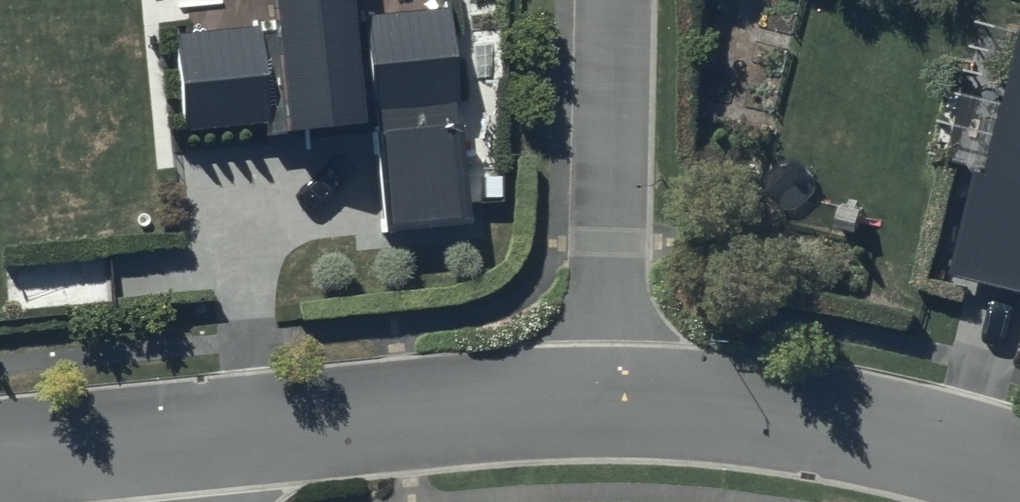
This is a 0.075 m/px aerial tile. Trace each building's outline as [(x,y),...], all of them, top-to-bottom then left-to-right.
[(272,26),(176,35),(185,136),(374,118),(384,229),(466,221),(446,12),(349,21),(347,0),(270,0),(272,26)] [(991,170),(977,167),(952,273),(1019,289),(1019,46),(991,170)]
